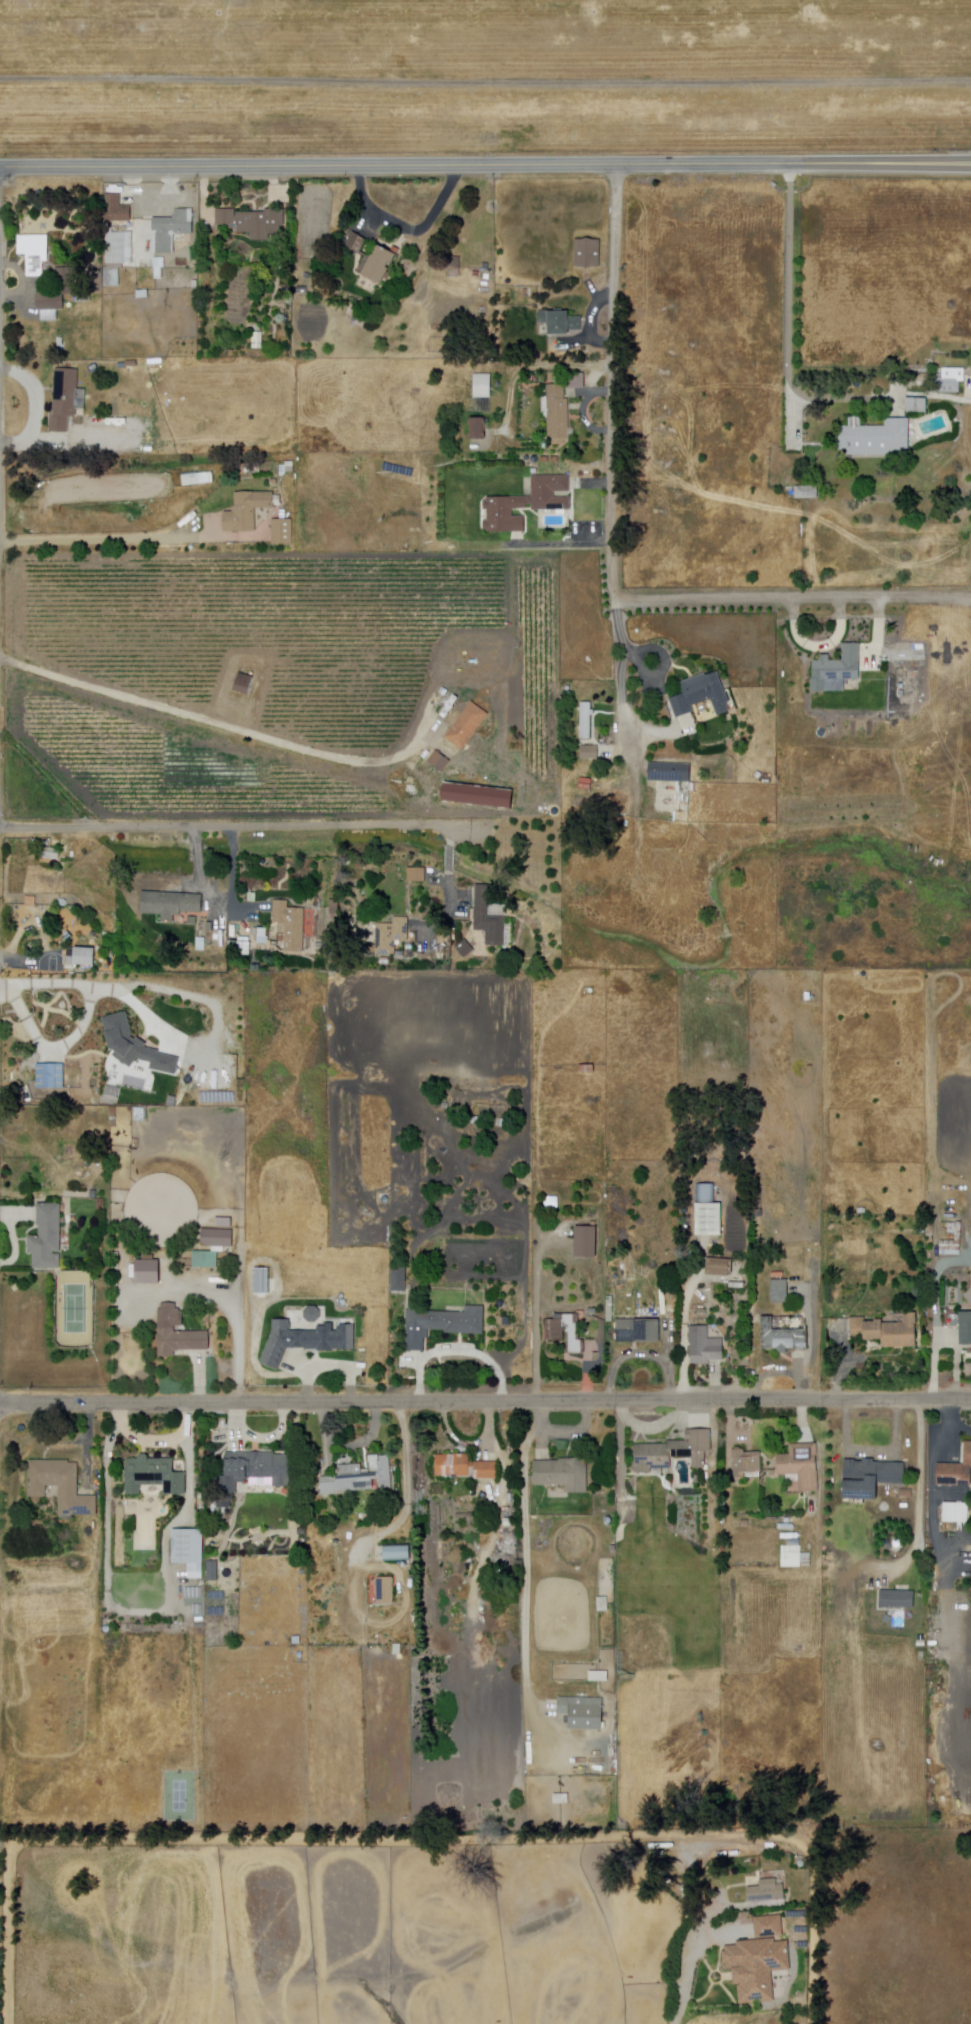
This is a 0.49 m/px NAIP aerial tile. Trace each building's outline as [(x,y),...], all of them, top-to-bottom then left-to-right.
[(105,193),(120,193),(120,206),(131,205),(131,221),(105,222),(105,193)] [(192,208),(194,234),(174,235),(175,252),(153,253),(152,218),(173,217),(174,208),(192,208)] [(215,209),(235,209),(235,212),(264,212),(264,209),(284,209),(285,226),(280,226),(280,234),(269,234),(269,240),(250,240),(250,233),(234,233),(234,228),(216,228),(215,209)] [(104,228),(112,228),(112,232),(127,232),(127,268),(104,268),(104,228)] [(375,244),(395,254),(390,263),(387,262),(385,266),(388,268),(379,284),(373,281),(371,287),(360,281),(363,276),(355,272),(362,257),(343,248),(352,231),(366,239),(360,251),(369,256),(375,244)] [(17,235),(48,235),(48,250),(42,250),(43,276),(28,276),(27,255),(18,255),(17,235)] [(575,239),(600,239),(600,260),(600,267),(591,267),(575,267),(575,239)] [(442,259),(459,258),(460,275),(443,276),(442,259)] [(56,268),(74,268),(74,294),(64,294),(64,310),(36,310),(36,293),(56,293),(56,268)] [(116,285),(116,269),(103,269),(103,285),(116,285)] [(537,311),(568,311),(568,317),(582,317),(582,331),(568,331),(568,334),(547,335),(547,324),(537,324),(537,311)] [(260,349),(259,332),(250,333),(251,349),(260,349)] [(942,369),(970,368),(970,388),(958,388),(958,394),(929,395),(929,379),(941,379),(942,369)] [(55,369),(78,369),(76,417),(69,417),(69,433),(50,432),(50,414),(53,414),(55,369)] [(489,397),(474,397),(473,374),(489,374),(489,397)] [(547,384),(565,384),(565,399),(568,399),(568,438),(548,439),(547,384)] [(926,414),(905,413),(906,398),(927,399),(926,414)] [(469,418),(482,418),(483,439),(470,440),(469,418)] [(910,455),(847,456),(847,451),(839,451),(839,426),(849,426),(849,418),(861,418),(861,427),(885,426),(885,419),(909,419),(910,455)] [(200,474),(201,483),(210,482),(209,473),(200,474)] [(569,475),(570,493),(553,493),(554,498),(570,498),(570,510),(513,510),(513,517),(524,518),(524,534),(487,535),(486,497),(531,496),(530,476),(569,475)] [(818,499),(795,499),(795,487),(818,486),(818,499)] [(235,492),(273,492),(274,509),(256,509),(256,532),(224,532),(224,512),(233,512),(233,507),(235,507),(235,492)] [(199,520),(190,528),(185,522),(194,514),(199,520)] [(860,644),(860,680),(825,680),(825,693),(812,693),(812,661),(821,661),(821,655),(829,655),(829,661),(843,661),(843,644),(860,644)] [(234,689),(240,672),(255,678),(248,695),(234,689)] [(717,672),(725,694),(731,692),(734,701),(727,704),(730,712),(717,717),(711,700),(692,707),(694,712),(676,719),(669,700),(684,694),(680,683),(705,674),(706,676),(717,672)] [(472,702),(489,716),(480,727),(483,730),(481,733),(478,730),(461,752),(444,738),(472,702)] [(594,746),(574,746),(574,729),(569,729),(569,721),(574,721),(574,706),(588,706),(588,711),(594,711),(594,746)] [(594,762),(576,762),(576,749),(594,749),(594,762)] [(437,750),(452,760),(444,773),(428,762),(437,750)] [(658,782),(653,781),(653,778),(649,777),(650,764),(691,765),(690,779),(658,778),(658,782)] [(512,792),(510,813),(441,806),(443,784),(512,792)] [(40,847),(61,850),(59,861),(39,858),(40,847)] [(415,869),(427,868),(427,883),(409,883),(409,875),(409,869),(415,869)] [(473,888),(493,888),(492,916),(507,917),(507,955),(486,955),(486,932),(473,932),(473,888)] [(141,892),(202,896),(201,914),(199,913),(180,913),(180,916),(174,916),(173,923),(161,922),(161,915),(140,914),(141,892)] [(274,901),(289,902),(289,909),(306,909),(305,952),(286,951),(287,932),(279,932),(279,926),(274,926),(274,901)] [(327,904),(337,904),(337,922),(331,922),(332,937),(321,937),(320,913),(327,913),(327,904)] [(209,913),(209,916),(209,925),(205,925),(205,922),(198,922),(199,913),(201,914),(203,915),(203,913),(209,913)] [(393,920),(408,920),(407,946),(396,945),(395,958),(376,958),(377,927),(392,927),(393,920)] [(205,925),(206,932),(209,932),(210,942),(207,942),(207,938),(202,938),(202,942),(198,942),(198,932),(202,931),(202,929),(198,929),(198,925),(205,925)] [(258,936),(269,937),(269,944),(258,944),(258,936)] [(467,956),(456,945),(465,937),(476,948),(467,956)] [(238,942),(251,943),(250,956),(237,956),(238,942)] [(63,949),(93,949),(93,968),(85,968),(85,973),(67,973),(67,968),(63,967),(63,949)] [(101,1017),(128,1010),(132,1032),(128,1035),(147,1045),(162,1052),(181,1057),(176,1073),(149,1065),(151,1061),(137,1057),(131,1066),(121,1059),(114,1054),(115,1050),(106,1039),(101,1017)] [(35,1064),(66,1065),(65,1090),(34,1089),(35,1064)] [(221,1078),(192,1078),(192,1097),(221,1097),(221,1078)] [(721,1236),(695,1236),(696,1204),(722,1204),(721,1236)] [(58,1205),(60,1271),(33,1271),(33,1258),(27,1258),(26,1241),(36,1241),(36,1223),(35,1205),(58,1205)] [(597,1228),(597,1259),(574,1258),(575,1228),(597,1228)] [(960,1251),(940,1250),(940,1241),(955,1242),(955,1229),(961,1229),(960,1251)] [(235,1231),(202,1231),(201,1247),(234,1248),(235,1231)] [(219,1252),(219,1269),(193,1269),(193,1252),(219,1252)] [(745,1289),(728,1288),(729,1277),(705,1275),(706,1258),(734,1260),(733,1274),(746,1275),(745,1289)] [(138,1262),(164,1262),(164,1287),(137,1286),(138,1262)] [(390,1268),(409,1267),(410,1293),(391,1294),(390,1268)] [(255,1292),(255,1268),(270,1268),(270,1293),(255,1292)] [(770,1304),(770,1280),(788,1280),(788,1304),(770,1304)] [(409,1310),(465,1313),(466,1305),(489,1306),(487,1336),(429,1332),(428,1354),(407,1352),(409,1310)] [(960,1313),(970,1312),(970,1345),(960,1345),(960,1313)] [(916,1348),(882,1347),(882,1341),(864,1341),(850,1340),(851,1317),(865,1318),(865,1322),(875,1323),(875,1320),(882,1321),(903,1323),(903,1313),(916,1313),(916,1348)] [(555,1317),(577,1317),(577,1341),(585,1341),(585,1354),(576,1354),(565,1354),(565,1343),(544,1343),(544,1322),(555,1322),(555,1317)] [(274,1318),(274,1333),(260,1363),(278,1374),(290,1349),(357,1351),(356,1323),(341,1323),(342,1331),(334,1332),(335,1323),(322,1322),(322,1327),(317,1327),(317,1331),(292,1331),(292,1318),(274,1318)] [(762,1318),(775,1318),(809,1318),(809,1350),(788,1350),(788,1354),(777,1354),(777,1350),(762,1350),(762,1318)] [(660,1343),(617,1343),(617,1320),(660,1320),(660,1343)] [(177,1322),(177,1333),(211,1332),(211,1347),(215,1347),(215,1352),(211,1352),(212,1360),(198,1361),(198,1351),(190,1351),(190,1354),(181,1354),(181,1351),(176,1351),(177,1356),(160,1357),(159,1323),(177,1322)] [(723,1361),(689,1361),(689,1327),(708,1326),(708,1340),(720,1340),(720,1345),(723,1345),(723,1361)] [(651,1473),(635,1474),(635,1445),(668,1444),(668,1441),(684,1441),(684,1431),(710,1430),(710,1453),(703,1453),(704,1472),(691,1472),(691,1458),(671,1458),(671,1469),(651,1469),(651,1473)] [(964,1442),(970,1442),(970,1475),(970,1487),(937,1487),(937,1464),(964,1465),(964,1442)] [(799,1492),(798,1475),(778,1475),(777,1455),(790,1454),(789,1445),(817,1444),(819,1492),(799,1492)] [(261,1448),(277,1449),(277,1454),(291,1455),(291,1470),(291,1488),(273,1487),(274,1478),(246,1478),(246,1483),(237,1483),(237,1493),(233,1493),(233,1500),(214,1500),(214,1475),(224,1476),(225,1459),(225,1452),(261,1452),(261,1448)] [(536,1450),(548,1450),(548,1460),(537,1460),(536,1450)] [(733,1479),(732,1450),(744,1450),(744,1453),(760,1452),(761,1478),(733,1479)] [(470,1454),(470,1462),(497,1462),(498,1481),(467,1481),(467,1476),(457,1475),(451,1475),(436,1477),(435,1455),(470,1454)] [(361,1464),(362,1473),(378,1472),(377,1461),(380,1461),(379,1456),(390,1455),(392,1490),(379,1491),(379,1479),(372,1480),(373,1490),(318,1493),(317,1466),(361,1464)] [(558,1457),(588,1457),(588,1492),(566,1492),(566,1486),(533,1487),(533,1462),(558,1461),(558,1457)] [(125,1459),(174,1458),(174,1472),(185,1472),(185,1495),(163,1495),(162,1485),(140,1485),(140,1495),(125,1495),(125,1459)] [(845,1458),(909,1462),(908,1486),(880,1484),(879,1503),(842,1501),(845,1458)] [(26,1461),(78,1460),(78,1496),(96,1496),(96,1515),(59,1516),(59,1486),(46,1486),(46,1497),(27,1497),(26,1461)] [(943,1523),(944,1504),(969,1504),(968,1523),(943,1523)] [(171,1529),(203,1529),(203,1579),(187,1579),(187,1565),(171,1565),(171,1529)] [(377,1547),(409,1546),(410,1561),(377,1562),(377,1547)] [(801,1568),(782,1568),(782,1546),(801,1546),(801,1554),(811,1554),(811,1567),(801,1568)] [(207,1561),(218,1561),(218,1581),(207,1581),(207,1561)] [(375,1605),(374,1578),(393,1578),(394,1604),(375,1605)] [(880,1590),(915,1591),(914,1609),(879,1608),(880,1590)] [(558,1697),(604,1698),(603,1731),(568,1730),(568,1715),(558,1715),(558,1697)] [(784,1885),(785,1901),(748,1903),(747,1888),(760,1887),(760,1880),(777,1879),(777,1885),(784,1885)] [(759,1935),(758,1915),(782,1914),(783,1933),(759,1935)] [(723,1947),(738,1946),(737,1942),(776,1939),(776,1942),(789,1941),(791,1971),(773,1972),(775,2002),(739,2005),(738,1986),(733,1986),(732,1968),(724,1968),(723,1947)]
